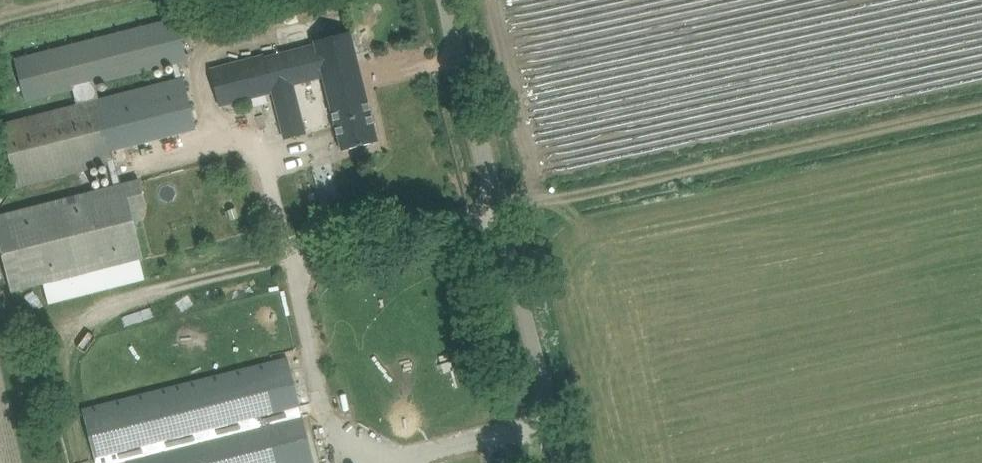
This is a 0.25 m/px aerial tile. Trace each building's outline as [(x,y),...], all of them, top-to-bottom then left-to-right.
[(188,60),(177,18),(15,59),(26,102),(73,90),(77,105),(1,125),(18,189),(109,166),(114,185),(0,215),(0,245),(12,293),(144,259),(132,212),(147,208),(139,179),(120,184),(112,151),(197,129),(180,62),(188,60)] [(315,44),(302,48),(310,81),(324,77),(342,150),(378,141),(350,32),(315,41),(315,44)] [(220,106),(230,103),(242,100),(244,100),(249,99),(273,92),(275,102),(285,139),(306,134),(294,85),(310,81),(302,48),(265,57),(264,55),(211,69),(220,106)] [(81,405),(94,462),(312,462),(289,358),(81,405)]
